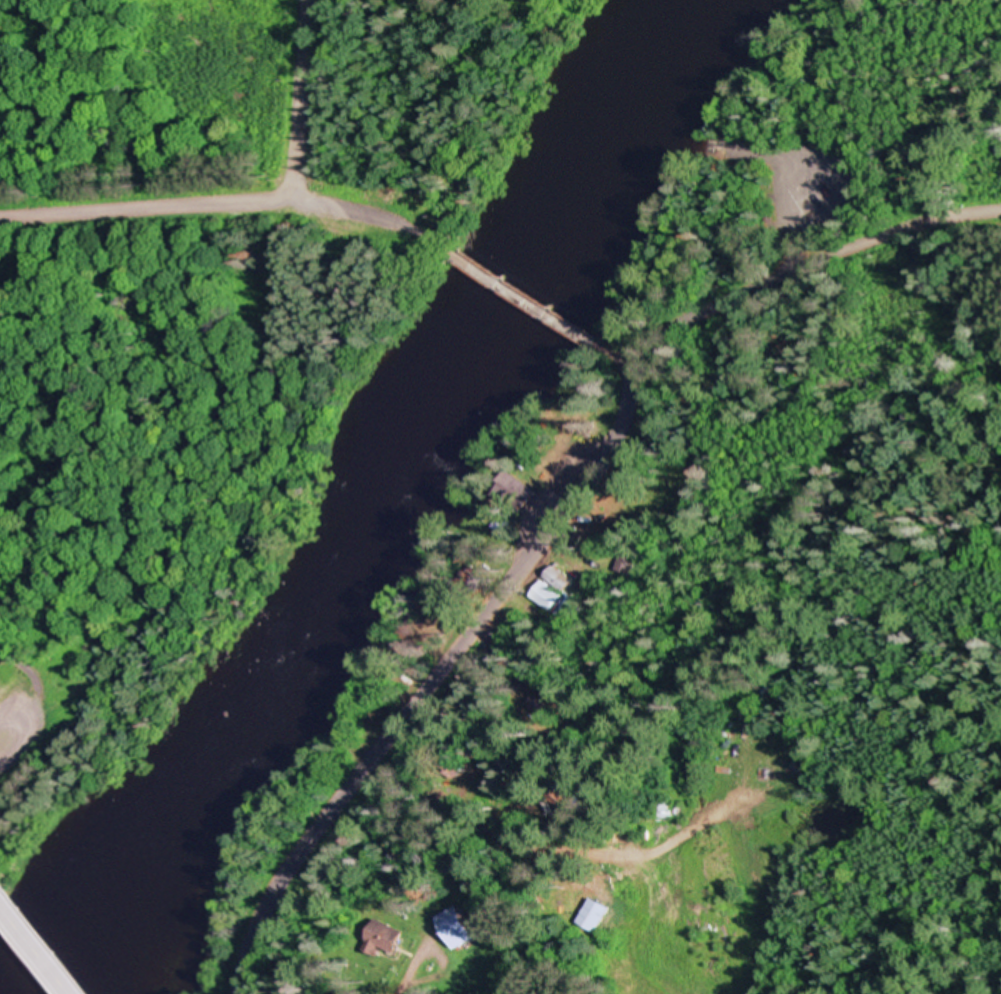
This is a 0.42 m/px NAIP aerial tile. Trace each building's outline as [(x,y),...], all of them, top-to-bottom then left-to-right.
[(507,473),(533,490),(520,510),(494,493),(507,473)] [(619,557),(642,564),(638,579),(615,572),(619,557)] [(543,582),(562,598),(549,615),(529,599),(543,582)] [(552,710),(534,697),(527,707),(545,720),(552,710)] [(588,901),(606,911),(592,936),(574,925),(588,901)] [(435,921),(455,909),(474,940),(454,952),(435,921)] [(375,922),(401,935),(389,960),(363,947),(375,922)]
